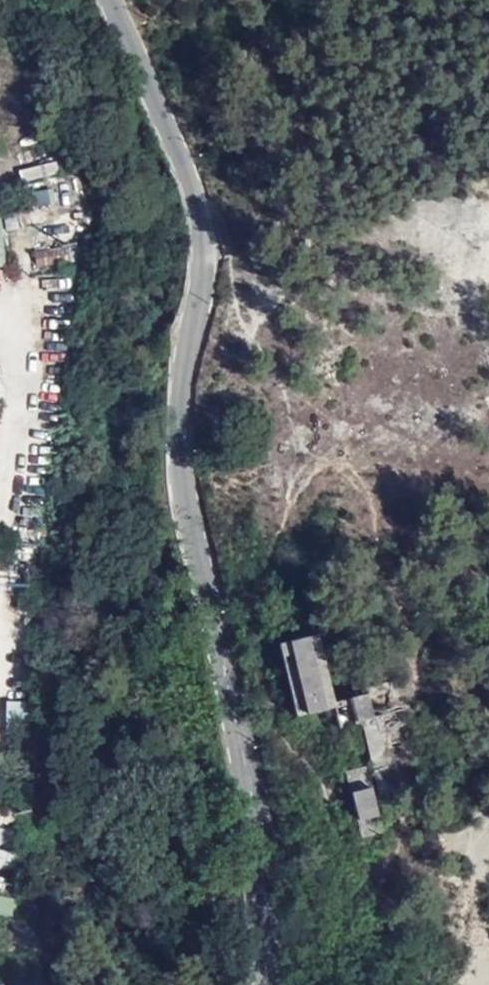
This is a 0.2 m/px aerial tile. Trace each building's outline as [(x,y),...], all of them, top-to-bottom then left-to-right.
[(26,179),(59,176),(58,165),(24,168),(26,179)] [(35,270),(70,266),(68,246),(32,250),(35,270)] [(296,640),(315,712),(335,708),(334,703),(319,635),(296,640)] [(296,716),(315,712),(296,640),(279,644),(296,716)] [(373,765),(415,764),(407,723),(391,665),(369,670),(366,685),(368,694),(334,703),(335,708),(340,730),(363,725),(373,765)] [(28,728),(29,702),(2,702),(2,728),(28,728)] [(420,787),(415,764),(373,765),(380,797),(420,787)] [(383,832),(367,768),(347,772),(362,837),(383,832)] [(19,861),(0,859),(0,898),(15,900),(19,861)]
